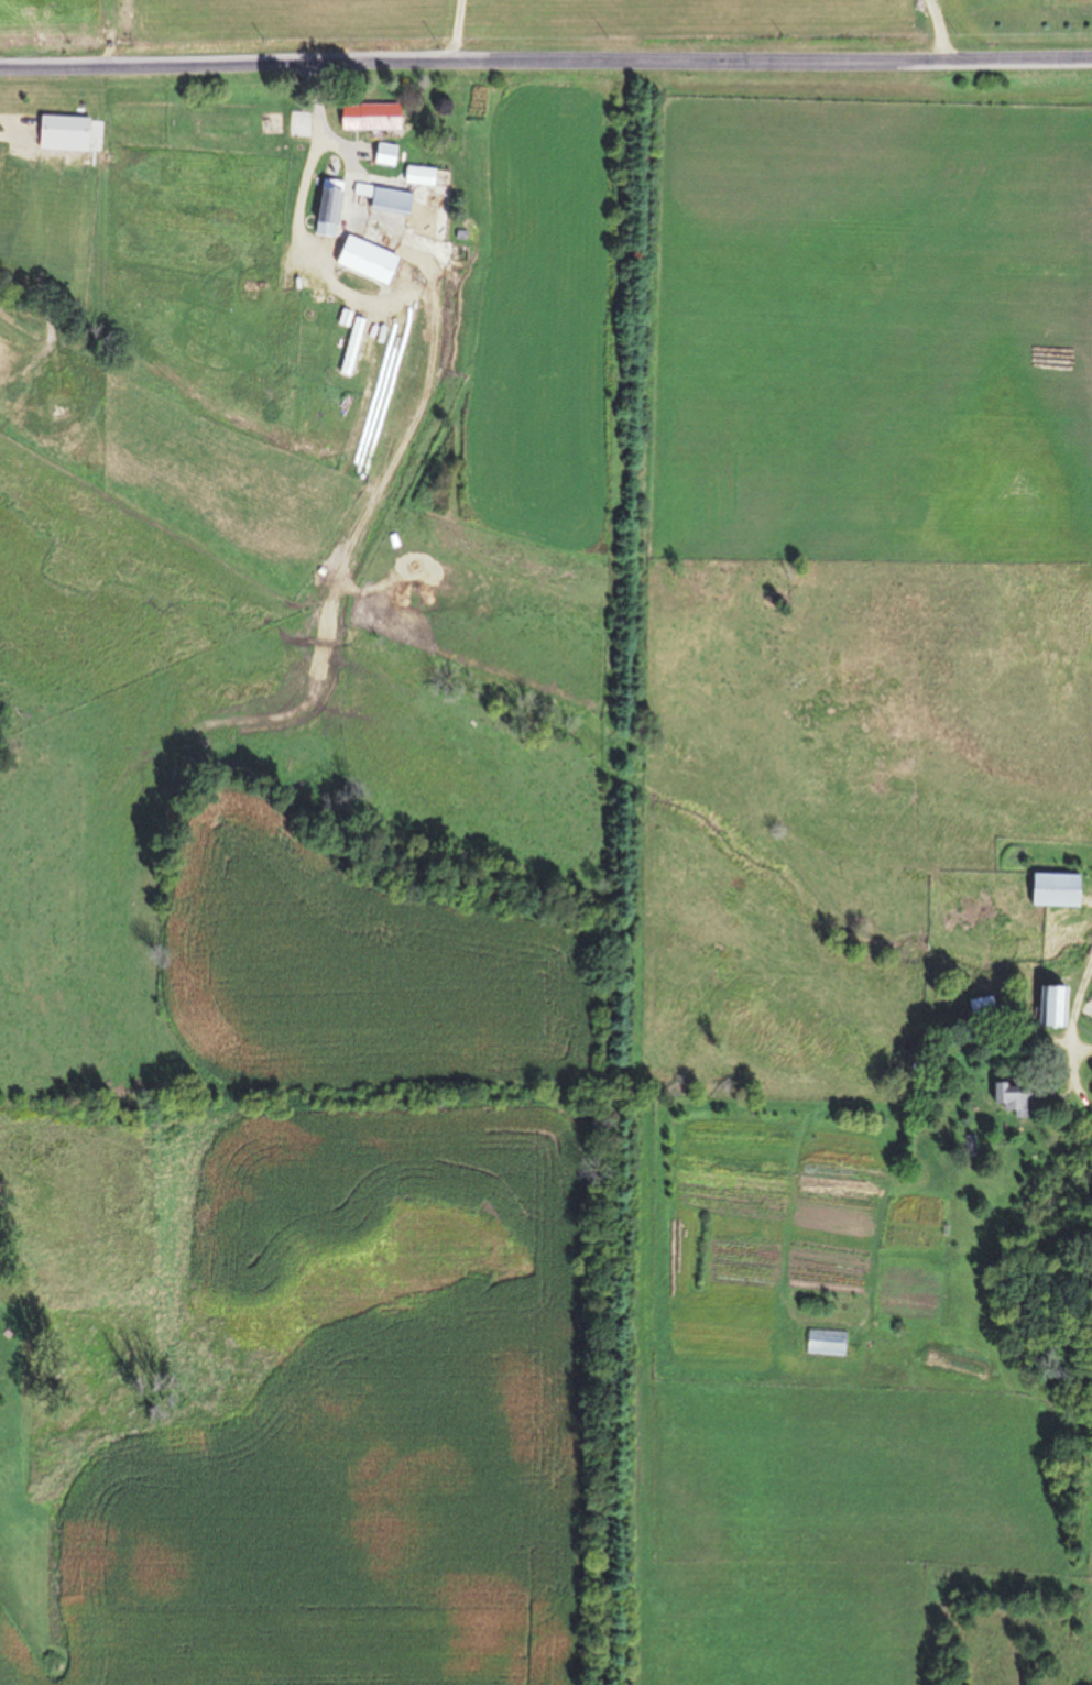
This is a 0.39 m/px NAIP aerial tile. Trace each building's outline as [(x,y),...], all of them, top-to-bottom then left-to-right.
[(394,105),(336,105),(336,131),(394,131),(394,105)] [(85,151),(85,118),(36,117),(35,150),(85,151)] [(395,146),(371,143),(369,163),(392,166),(395,146)] [(401,183),(431,186),(433,169),(403,166),(401,183)] [(311,234),(331,237),(338,182),(318,179),(311,234)] [(364,209),(406,215),(409,193),(352,185),(350,196),(366,198),(364,209)] [(384,255),(337,238),(327,266),(374,283),(384,255)] [(1026,906),(1075,906),(1075,873),(1026,873),(1026,906)] [(1035,1028),(1062,1028),(1062,986),(1035,986),(1035,1028)] [(967,1015),(991,1015),(991,998),(967,998),(967,1015)] [(991,1104),(1003,1104),(1003,1118),(1029,1118),(1029,1088),(991,1088),(991,1104)]
